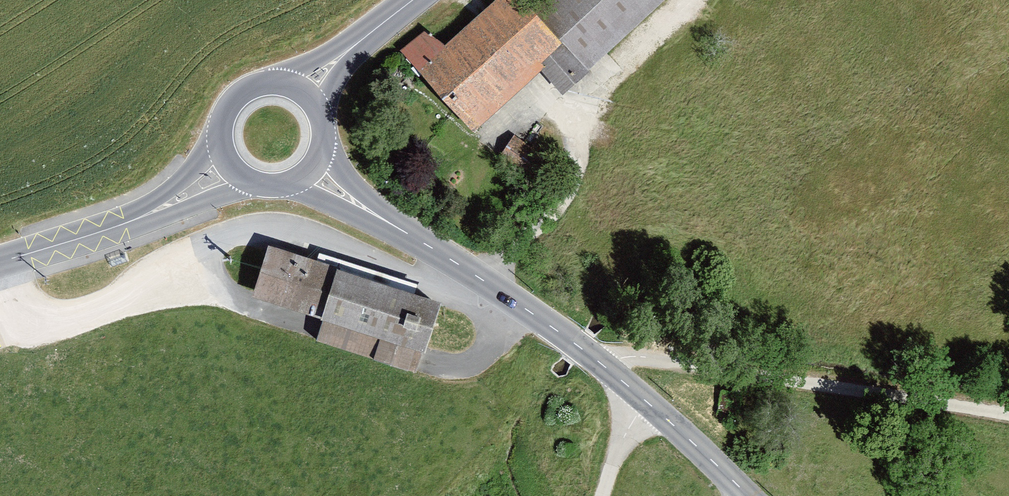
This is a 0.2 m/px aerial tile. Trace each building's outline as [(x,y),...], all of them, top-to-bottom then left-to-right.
[(557,40),(523,5),(519,0),(484,0),(443,39),(425,20),(398,46),(471,122),(535,61),(557,40)] [(523,5),(557,40),(586,65),(658,0),(528,0),(523,5)] [(562,89),(586,65),(557,40),(535,61),(562,89)] [(545,151),(513,130),(498,153),(530,174),(545,151)] [(441,293),(267,238),(252,289),(325,312),(318,336),(418,367),(441,293)]
